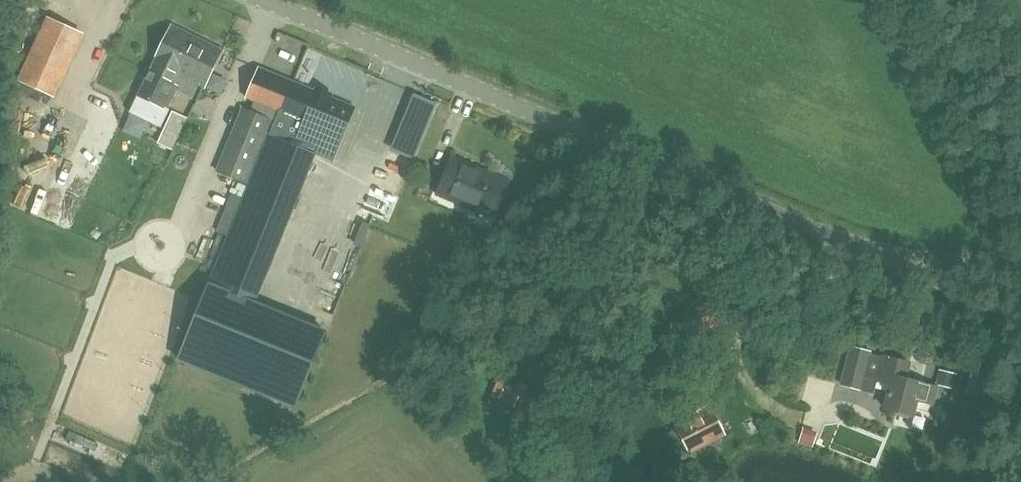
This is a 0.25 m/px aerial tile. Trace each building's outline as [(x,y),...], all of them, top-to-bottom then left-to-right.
[(179,74),(204,87),(223,50),(173,25),(150,71),(175,83),(179,74)] [(38,80),(71,95),(98,41),(66,27),(38,80)] [(292,81),(262,69),(250,99),(279,111),(292,81)] [(175,83),(150,71),(138,95),(168,109),(178,88),(193,95),(199,84),(179,74),(175,83)] [(292,81),(210,283),(254,301),(294,196),(312,151),(333,159),(355,107),(292,81)] [(272,119),(243,107),(234,129),(263,141),(272,119)] [(184,119),(173,114),(166,129),(177,134),(184,119)] [(263,141),(234,129),(218,169),(247,181),(263,141)] [(343,208),(377,221),(400,161),(369,149),(357,181),(345,177),(340,188),(349,192),(343,208)] [(495,218),(510,180),(453,156),(437,194),(495,218)] [(202,301),(194,320),(178,360),(298,408),(328,333),(327,333),(254,303),(209,285),(202,301)] [(870,354),(850,348),(840,387),(860,392),(870,354)] [(910,362),(884,355),(877,381),(892,384),(886,408),(913,415),(917,400),(932,404),(937,386),(906,378),(910,362)] [(527,410),(538,388),(505,371),(493,393),(527,410)] [(693,454),(726,437),(719,421),(713,410),(680,427),(691,449),(693,454)]
